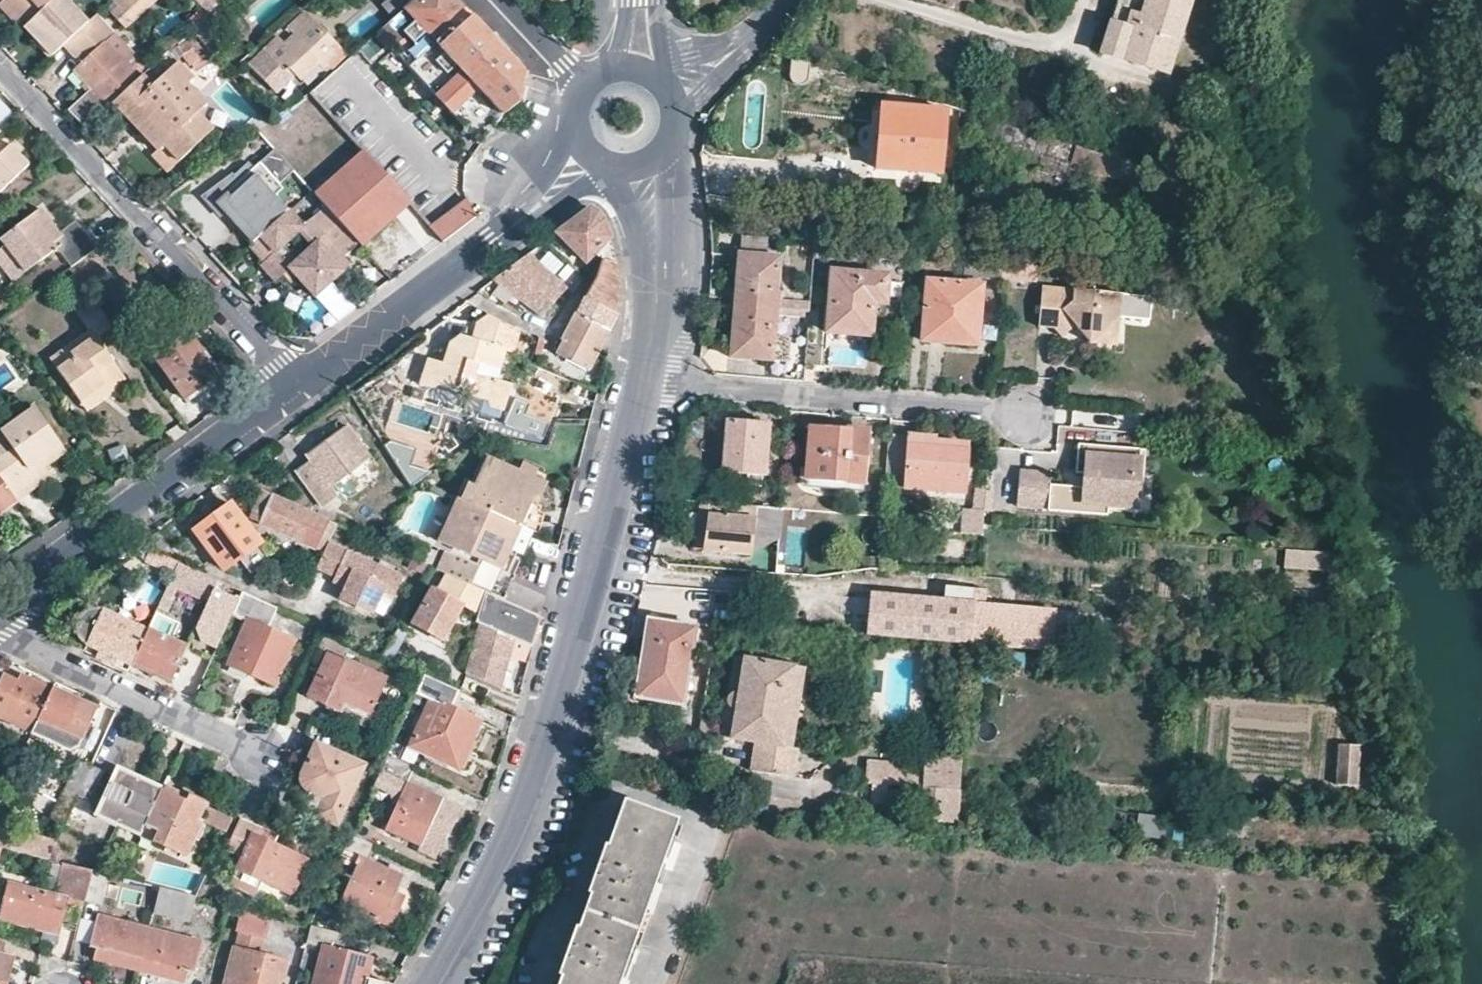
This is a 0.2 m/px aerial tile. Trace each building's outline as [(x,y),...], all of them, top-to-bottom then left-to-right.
[(23,24),(48,0),(1,0),(23,24)] [(23,24),(52,55),(60,47),(89,19),(71,0),(48,0),(23,24)] [(152,0),(125,0),(113,12),(126,25),(141,10),(152,0)] [(210,9),(220,0),(201,0),(210,9)] [(459,0),(412,0),(392,18),(380,28),(482,144),(491,131),(495,124),(503,115),(519,102),(526,71),(504,48),(476,19),(459,0)] [(412,0),(387,0),(381,5),(392,18),(412,0)] [(1188,0),(1118,0),(1103,50),(1167,69),(1188,0)] [(95,14),(89,19),(60,47),(77,65),(74,68),(98,93),(75,114),(86,126),(112,102),(148,69),(95,14)] [(277,95),(335,43),(308,14),(251,65),(277,95)] [(195,62),(207,51),(195,38),(183,49),(189,55),(195,62)] [(169,49),(148,69),(112,102),(156,149),(161,144),(178,161),(213,130),(196,113),(207,103),(188,82),(194,77),(169,49)] [(12,113),(0,100),(0,125),(12,113)] [(940,181),(948,110),(883,104),(875,174),(940,181)] [(997,121),(961,110),(957,124),(993,135),(997,121)] [(1079,145),(1022,128),(997,121),(993,135),(989,148),(1047,164),(1043,174),(1069,181),(1079,145)] [(28,164),(18,154),(19,153),(10,146),(15,141),(3,129),(0,132),(0,191),(28,164)] [(10,146),(19,153),(23,149),(15,141),(10,146)] [(167,172),(178,161),(161,144),(156,149),(151,154),(167,172)] [(410,202),(362,148),(315,189),(326,201),(359,240),(362,244),(410,202)] [(271,191),(277,186),(258,165),(254,168),(249,162),(235,174),(233,173),(203,195),(249,245),(250,245),(289,210),(271,191)] [(1177,196),(1183,177),(1151,167),(1146,186),(1177,196)] [(465,198),(455,206),(429,225),(444,242),(479,216),(465,199),(465,198)] [(359,240),(326,201),(304,220),(293,206),(289,210),(250,245),(262,259),(259,262),(274,279),(283,272),(289,267),(297,276),(314,296),(347,268),(338,258),(359,240)] [(95,249),(76,221),(58,234),(41,210),(0,239),(0,243),(3,248),(22,275),(57,251),(69,268),(74,264),(95,249)] [(587,258),(588,257),(608,235),(603,222),(602,217),(599,213),(596,211),(590,210),(580,215),(562,228),(558,232),(580,262),(587,258)] [(594,253),(610,241),(608,235),(588,257),(594,253)] [(582,298),(614,317),(618,293),(617,282),(613,256),(610,241),(594,253),(594,260),(591,280),(582,298)] [(22,275),(3,248),(0,250),(0,269),(10,284),(22,275)] [(735,304),(776,307),(780,256),(739,252),(735,304)] [(584,266),(594,260),(594,253),(588,257),(587,258),(584,266)] [(528,254),(493,280),(541,317),(566,288),(528,254)] [(289,267),(283,272),(291,281),(297,276),(289,267)] [(872,333),(874,299),(886,299),(888,277),(833,272),(827,330),(872,333)] [(977,343),(982,284),(928,279),(923,338),(977,343)] [(1053,318),(1052,325),(1059,332),(1072,319),(1091,339),(1115,340),(1120,290),(1041,283),(1037,316),(1053,318)] [(91,327),(51,354),(80,396),(104,381),(106,384),(122,373),(96,334),(114,321),(97,296),(79,309),(91,327)] [(582,298),(559,339),(552,352),(586,370),(599,346),(604,337),(614,317),(582,298)] [(772,358),(776,307),(735,304),(731,354),(772,358)] [(445,362),(429,357),(420,383),(436,389),(438,385),(457,390),(459,386),(470,390),(470,395),(488,401),(488,405),(504,410),(512,383),(498,378),(506,351),(514,352),(519,330),(490,315),(481,320),(474,337),(465,334),(452,342),(445,362)] [(1036,324),(1052,325),(1053,318),(1037,316),(1036,324)] [(179,318),(149,340),(185,394),(217,372),(179,318)] [(89,408),(128,380),(122,373),(106,384),(104,381),(80,396),(89,408)] [(0,426),(0,472),(8,484),(26,472),(44,461),(40,456),(61,441),(34,403),(0,426)] [(504,425),(544,442),(550,426),(509,410),(504,425)] [(763,473),(767,420),(726,417),(721,469),(763,473)] [(346,425),(305,453),(309,460),(295,470),(319,505),(334,496),(328,486),(357,466),(347,451),(359,444),(346,425)] [(862,482),(867,429),(808,425),(803,477),(862,482)] [(65,446),(61,441),(40,456),(44,461),(65,446)] [(1139,448),(1139,447),(1077,441),(1074,470),(1084,471),(1083,484),(1048,481),(1049,472),(1018,469),(1015,503),(1046,506),(1046,508),(1106,513),(1107,502),(1134,504),(1139,448)] [(962,490),(965,448),(907,442),(904,485),(962,490)] [(26,472),(8,484),(13,491),(48,467),(44,461),(26,472)] [(533,530),(542,505),(539,502),(546,483),(488,461),(472,490),(464,487),(461,495),(533,530)] [(13,491),(0,472),(0,500),(13,491)] [(984,489),(984,485),(974,484),(972,508),(982,509),(984,489)] [(258,521),(270,491),(261,487),(249,516),(258,521)] [(990,510),(992,490),(984,489),(982,509),(990,510)] [(325,517),(270,491),(258,521),(314,546),(325,517)] [(453,501),(433,542),(444,549),(436,568),(445,572),(483,590),(505,600),(534,532),(533,530),(461,495),(457,502),(453,501)] [(230,500),(193,528),(223,567),(259,541),(230,500)] [(753,504),(707,500),(703,549),(750,552),(753,504)] [(753,504),(750,552),(779,534),(782,506),(753,504)] [(823,510),(782,506),(779,534),(819,539),(823,510)] [(981,524),(982,509),(972,508),(970,508),(968,523),(981,524)] [(327,540),(335,522),(325,517),(314,546),(323,550),(327,540)] [(402,574),(327,540),(323,550),(316,566),(345,579),(338,594),(372,610),(382,589),(392,594),(402,574)] [(437,549),(424,544),(417,559),(429,565),(437,549)] [(177,560),(149,547),(144,559),(172,573),(177,560)] [(1284,552),(1284,572),(1329,572),(1330,552),(1284,552)] [(242,590),(177,560),(172,573),(168,580),(233,611),(242,590)] [(441,638),(460,605),(477,613),(483,590),(445,572),(438,587),(431,584),(411,621),(441,638)] [(1054,651),(1057,610),(1008,606),(1007,626),(973,624),(975,604),(984,604),(986,589),(942,586),(941,601),(869,596),(867,636),(1054,651)] [(247,621),(226,664),(270,685),(290,641),(262,628),(274,604),(242,590),(233,611),(231,613),(247,621)] [(531,646),(538,615),(505,600),(483,590),(477,613),(476,620),(512,637),(531,646)] [(100,658),(112,663),(116,656),(130,662),(139,643),(123,635),(128,623),(96,608),(88,609),(81,614),(77,622),(76,628),(77,638),(104,650),(100,658)] [(146,628),(169,639),(175,626),(152,615),(146,628)] [(697,627),(648,618),(635,696),(684,705),(697,627)] [(476,620),(464,672),(499,688),(512,637),(476,620)] [(167,680),(184,646),(169,639),(146,628),(139,643),(130,662),(167,680)] [(380,681),(325,655),(305,698),(339,714),(344,705),(365,715),(380,681)] [(807,666),(735,655),(721,738),(753,743),(749,770),(789,776),(807,666)] [(4,667),(0,677),(0,718),(29,731),(49,688),(4,667)] [(423,673),(415,691),(431,699),(410,744),(462,768),(467,757),(468,756),(475,740),(469,737),(478,718),(450,705),(457,689),(423,673)] [(94,708),(49,688),(29,731),(70,750),(77,745),(94,708)] [(1347,738),(1327,737),(1326,774),(1345,775),(1347,738)] [(360,764),(314,743),(302,770),(300,774),(300,777),(301,780),(304,785),(308,789),(303,802),(317,809),(316,814),(333,822),(360,764)] [(923,762),(867,759),(866,783),(874,784),(873,797),(885,798),(886,784),(908,786),(907,814),(955,817),(959,750),(923,748),(923,762)] [(89,765),(76,759),(67,782),(79,787),(89,765)] [(116,764),(95,812),(142,833),(146,824),(162,785),(116,764)] [(102,771),(89,765),(79,787),(92,794),(102,771)] [(405,780),(404,781),(383,828),(419,845),(431,819),(431,818),(441,798),(405,780)] [(154,841),(185,855),(201,818),(207,805),(162,785),(146,824),(159,831),(154,841)] [(682,824),(621,803),(606,847),(602,846),(587,889),(591,891),(576,931),(573,930),(558,974),(561,975),(558,983),(627,983),(682,824)] [(219,811),(207,805),(201,818),(214,824),(219,811)] [(214,824),(225,829),(230,816),(219,811),(214,824)] [(272,835),(241,821),(227,850),(243,857),(231,885),(254,895),(261,879),(294,895),(309,859),(270,840),(272,835)] [(374,845),(350,834),(344,847),(338,861),(349,866),(352,860),(360,864),(342,903),(375,919),(376,919),(389,926),(399,904),(390,899),(400,875),(367,860),(374,845)] [(92,869),(78,865),(72,890),(86,893),(92,869)] [(100,902),(108,873),(92,869),(86,893),(85,898),(100,902)] [(9,881),(0,917),(56,933),(66,897),(9,881)] [(195,895),(159,886),(153,912),(188,921),(195,895)] [(86,893),(72,890),(68,889),(67,897),(84,902),(85,898),(86,893)] [(224,983),(275,983),(282,956),(260,951),(269,917),(243,910),(224,983)] [(149,928),(98,915),(90,945),(97,948),(94,958),(138,969),(149,928)] [(310,925),(305,944),(320,949),(311,983),(361,983),(368,958),(340,951),(345,933),(310,925)] [(200,942),(149,928),(138,969),(183,980),(186,971),(192,973),(200,942)] [(0,942),(0,983),(5,983),(12,957),(2,955),(4,943),(0,942)]
